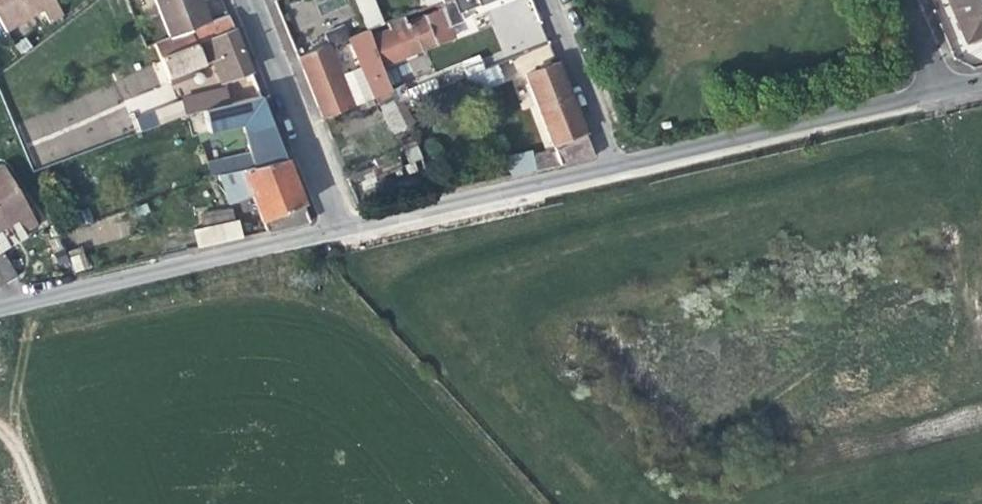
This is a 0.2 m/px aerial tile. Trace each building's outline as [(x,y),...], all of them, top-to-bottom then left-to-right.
[(51,0),(0,0),(0,24),(5,31),(38,12),(46,24),(60,16),(52,3),(51,0)] [(169,39),(208,23),(199,0),(153,0),(169,39)] [(368,28),(385,22),(377,0),(358,0),(368,28)] [(481,5),(479,0),(454,0),(459,14),(481,5)] [(966,34),(981,27),(981,0),(951,0),(966,34)] [(439,12),(429,16),(441,43),(450,40),(439,12)] [(221,83),(223,82),(249,71),(232,29),(226,15),(208,23),(169,39),(154,45),(169,83),(185,77),(183,71),(211,59),(221,83)] [(441,43),(429,16),(405,25),(402,18),(385,25),(387,31),(377,35),(368,38),(381,68),(441,43)] [(375,29),(366,32),(368,38),(377,35),(375,29)] [(328,46),(297,58),(316,108),(320,118),(375,97),(388,92),(390,91),(381,68),(368,38),(366,32),(348,39),(360,68),(339,75),(328,46)] [(522,68),(553,59),(549,46),(519,55),(522,68)] [(497,63),(484,69),(480,59),(469,63),(479,89),(504,80),(497,63)] [(536,159),(538,170),(595,157),(557,63),(525,75),(557,155),(536,159)] [(223,82),(227,89),(253,82),(249,71),(223,82)] [(177,103),(155,112),(160,126),(188,115),(259,95),(253,82),(227,89),(225,89),(226,92),(188,103),(186,96),(175,99),(177,103)] [(401,129),(388,92),(375,97),(389,134),(401,129)] [(244,134),(254,131),(270,126),(259,95),(188,115),(195,137),(241,125),(244,134)] [(141,134),(160,126),(155,112),(136,119),(141,134)] [(136,119),(131,122),(136,136),(141,134),(136,119)] [(254,131),(258,145),(276,140),(270,126),(254,131)] [(250,155),(227,161),(208,167),(211,177),(283,158),(276,140),(258,145),(248,148),(250,155)] [(422,161),(421,158),(414,142),(402,147),(409,165),(422,161)] [(510,178),(537,171),(532,150),(505,157),(510,178)] [(196,183),(211,177),(208,167),(227,161),(225,152),(211,155),(209,151),(187,158),(196,183)] [(400,153),(374,165),(377,175),(391,170),(404,165),(400,153)] [(251,195),(265,232),(308,221),(294,184),(283,158),(211,177),(213,184),(218,183),(235,202),(251,195)] [(2,167),(0,168),(0,232),(17,222),(24,235),(37,228),(30,215),(2,167)] [(203,224),(233,220),(232,208),(201,212),(203,224)] [(236,221),(192,232),(196,249),(240,238),(236,221)] [(75,272),(88,268),(81,247),(68,252),(75,272)] [(0,254),(0,285),(17,276),(5,252),(0,254)]
